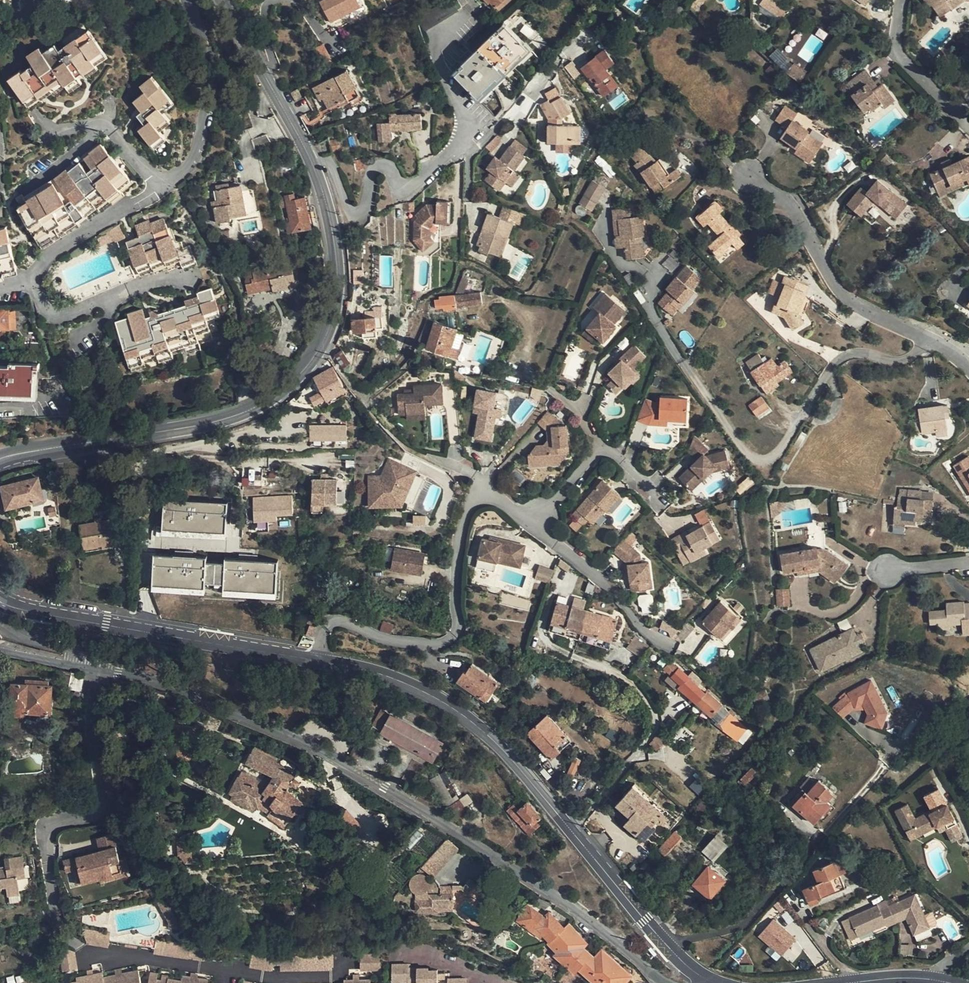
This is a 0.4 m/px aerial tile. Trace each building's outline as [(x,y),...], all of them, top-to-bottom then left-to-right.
[(320,2),(333,26),(363,10),(358,0),(323,0),(320,2)] [(363,10),(368,7),(364,0),(358,0),(363,10)] [(457,9),(452,0),(446,0),(418,18),(425,30),(457,9)] [(514,0),(487,0),(491,4),(493,2),(502,11),(514,0)] [(761,3),(782,17),(787,10),(773,0),(762,0),(761,3)] [(929,6),(933,4),(941,16),(963,0),(924,0),(929,6)] [(779,22),(782,17),(761,3),(757,8),(779,22)] [(638,12),(637,14),(641,17),(646,9),(642,6),(638,12)] [(504,21),(494,31),(497,33),(506,24),(504,21)] [(498,78),(504,72),(509,67),(508,65),(522,51),(523,53),(529,47),(524,43),(506,24),(497,33),(494,31),(462,63),(464,65),(455,74),(474,93),(478,97),(485,92),(482,90),(496,77),(498,78)] [(91,57),(103,49),(89,29),(59,50),(54,54),(49,48),(43,52),(61,78),(65,83),(77,75),(83,71),(95,62),(91,57)] [(526,41),(524,43),(529,47),(523,53),(522,51),(508,65),(509,67),(504,72),(506,74),(533,48),(526,41)] [(325,43),(316,48),(320,57),(330,52),(325,43)] [(55,44),(49,48),(54,54),(59,50),(55,44)] [(40,47),(35,51),(38,55),(43,52),(40,47)] [(108,56),(103,49),(91,57),(95,62),(97,64),(108,56)] [(609,81),(613,78),(606,68),(614,61),(605,49),(594,58),(589,62),(582,67),(590,78),(594,75),(599,81),(595,84),(604,95),(614,87),(609,81)] [(8,79),(23,101),(35,92),(38,95),(49,86),(61,78),(43,52),(38,55),(35,51),(27,55),(33,64),(22,72),(21,70),(8,79)] [(83,71),(87,77),(99,68),(97,64),(95,62),(83,71)] [(777,69),(768,62),(764,66),(772,73),(777,69)] [(453,72),(455,74),(464,65),(462,63),(453,72)] [(795,64),(792,69),(802,77),(804,72),(795,64)] [(347,97),(350,101),(352,104),(363,98),(347,69),(313,87),(318,95),(321,94),(323,98),(329,107),(347,97)] [(802,77),(792,69),(789,73),(800,80),(802,77)] [(878,86),(874,81),(866,70),(849,82),(855,91),(852,94),(864,110),(871,106),(873,109),(881,103),(883,107),(893,99),(882,83),(878,86)] [(506,74),(504,72),(498,78),(496,77),(482,90),(485,92),(478,97),(474,93),(472,95),(478,101),(506,74)] [(83,83),(77,75),(65,83),(67,85),(70,91),(83,83)] [(590,78),(595,84),(599,81),(594,75),(590,78)] [(151,143),(162,133),(160,131),(155,125),(167,116),(164,112),(159,106),(170,97),(152,76),(141,85),(145,91),(135,100),(140,107),(143,110),(138,115),(145,124),(139,129),(151,143)] [(55,94),(67,85),(65,83),(61,78),(49,86),(53,92),(55,94)] [(618,84),(613,78),(609,81),(614,87),(618,84)] [(41,100),(53,92),(49,86),(38,95),(40,98),(41,100)] [(546,92),(549,99),(551,102),(561,96),(556,87),(546,92)] [(291,92),(297,100),(303,97),(298,88),(291,92)] [(23,101),(27,107),(40,98),(38,95),(35,92),(23,101)] [(551,102),(549,99),(541,103),(549,116),(552,117),(552,123),(549,123),(549,141),(581,142),(580,124),(563,124),(563,116),(571,112),(561,96),(551,102)] [(164,112),(175,103),(170,97),(159,106),(164,112)] [(331,111),(350,101),(347,97),(329,107),(331,111)] [(810,162),(821,148),(806,137),(807,135),(792,123),(796,117),(784,108),(774,122),(786,130),(779,139),(795,151),(810,162)] [(397,114),(397,113),(389,113),(391,130),(422,127),(421,113),(397,114)] [(21,120),(28,131),(35,125),(28,115),(21,120)] [(171,121),(167,116),(155,125),(160,131),(171,121)] [(167,139),(162,133),(151,143),(156,148),(167,139)] [(270,142),(266,135),(253,140),(255,147),(270,142)] [(501,140),(497,136),(486,146),(490,151),(501,140)] [(329,140),(332,152),(341,150),(338,138),(329,140)] [(515,139),(511,145),(525,155),(529,149),(515,139)] [(653,156),(655,155),(638,140),(628,150),(635,156),(633,160),(640,167),(649,180),(659,174),(664,181),(681,170),(676,163),(667,168),(663,161),(659,164),(653,156)] [(79,162),(68,171),(57,180),(71,199),(65,203),(53,183),(28,198),(29,200),(18,207),(42,247),(78,225),(76,221),(70,211),(77,206),(84,215),(87,218),(98,210),(100,211),(111,202),(112,203),(123,194),(121,191),(132,182),(101,143),(89,153),(90,154),(85,158),(93,168),(88,173),(79,162)] [(514,170),(525,155),(511,145),(501,159),(496,156),(491,163),(495,167),(492,171),(485,180),(499,190),(506,181),(514,170)] [(810,162),(795,151),(791,154),(807,165),(810,162)] [(481,163),(487,167),(491,163),(496,156),(490,152),(481,163)] [(658,153),(655,155),(653,156),(659,164),(663,161),(658,153)] [(944,168),(930,174),(934,183),(930,186),(933,194),(938,191),(936,186),(949,180),(952,185),(967,178),(968,182),(968,183),(968,156),(952,164),(944,168)] [(354,160),(354,161),(356,170),(365,169),(362,158),(354,160)] [(942,163),(944,168),(952,164),(950,159),(942,163)] [(55,177),(57,180),(68,171),(66,168),(55,177)] [(520,174),(514,170),(506,181),(512,186),(520,174)] [(654,187),(664,181),(659,174),(649,180),(654,187)] [(940,195),(968,182),(967,178),(952,185),(949,180),(936,186),(938,191),(940,195)] [(57,180),(53,183),(65,203),(71,199),(57,180)] [(862,188),(849,205),(862,216),(876,200),(898,218),(908,205),(878,180),(867,193),(862,188)] [(220,205),(214,206),(218,222),(231,220),(230,216),(247,213),(241,184),(230,186),(217,189),(219,200),(220,205)] [(285,194),(286,197),(287,206),(290,222),(292,231),(311,227),(305,197),(295,199),(294,193),(285,194)] [(280,207),(287,206),(286,197),(279,199),(280,207)] [(579,204),(588,208),(592,210),(595,203),(583,197),(579,204)] [(427,204),(423,207),(426,209),(419,217),(416,220),(414,241),(425,251),(436,241),(429,234),(430,229),(435,223),(450,223),(452,201),(438,200),(437,205),(427,204)] [(727,245),(732,241),(738,235),(741,233),(734,224),(731,225),(720,212),(723,209),(715,201),(698,216),(705,225),(709,221),(721,235),(710,245),(719,255),(728,247),(727,245)] [(412,202),(404,202),(405,210),(414,210),(414,202),(412,202)] [(588,210),(588,208),(579,204),(577,206),(576,208),(576,211),(577,213),(579,216),(582,216),(585,215),(587,213),(588,211),(588,210)] [(489,212),(483,231),(485,233),(481,246),(479,251),(488,254),(488,252),(500,256),(514,221),(517,223),(521,212),(504,205),(500,217),(489,212)] [(76,221),(84,215),(77,206),(70,211),(76,221)] [(417,214),(419,217),(426,209),(423,207),(417,214)] [(612,210),(613,218),(618,219),(619,234),(615,235),(617,247),(625,246),(626,251),(627,251),(628,257),(644,256),(641,235),(645,235),(642,215),(631,217),(630,208),(612,210)] [(136,226),(140,236),(142,243),(134,245),(132,240),(127,242),(140,275),(152,270),(153,272),(167,267),(168,271),(182,265),(184,269),(198,264),(190,245),(184,247),(181,240),(177,241),(173,243),(168,229),(164,219),(151,223),(149,220),(136,226)] [(115,242),(125,238),(120,224),(95,239),(99,246),(115,240),(115,242)] [(3,276),(2,273),(17,269),(6,226),(0,228),(0,277),(3,276)] [(171,227),(168,229),(173,243),(177,241),(171,227)] [(477,245),(481,246),(485,233),(483,231),(477,245)] [(744,242),(738,235),(732,241),(738,248),(744,242)] [(140,236),(132,240),(134,245),(142,243),(140,236)] [(263,246),(250,244),(248,254),(261,256),(263,246)] [(121,260),(113,263),(116,271),(86,283),(91,296),(136,278),(130,265),(125,267),(121,260)] [(249,293),(262,290),(273,287),(274,290),(288,287),(287,284),(296,282),(291,262),(253,271),(249,273),(247,275),(246,276),(246,280),(249,293)] [(701,278),(686,265),(676,277),(666,289),(668,291),(657,304),(665,310),(670,304),(677,309),(693,291),(691,289),(701,278)] [(356,268),(358,281),(365,280),(362,267),(356,268)] [(637,282),(630,272),(624,275),(631,286),(637,282)] [(809,284),(786,275),(783,282),(775,278),(770,292),(778,295),(775,302),(772,310),(785,315),(794,328),(804,321),(799,312),(796,309),(801,296),(804,298),(809,284)] [(482,298),(480,290),(463,294),(469,280),(462,277),(455,294),(439,296),(439,298),(434,299),(436,309),(444,307),(445,310),(461,306),(460,303),(482,298)] [(116,322),(122,343),(131,369),(145,365),(144,361),(157,357),(158,361),(173,356),(172,353),(185,349),(186,352),(201,348),(198,342),(212,337),(210,331),(217,329),(213,316),(220,314),(211,288),(197,292),(199,296),(185,300),(186,304),(159,313),(157,309),(150,312),(151,316),(152,319),(146,320),(145,318),(142,308),(128,313),(129,317),(116,321),(116,322)] [(624,310),(605,293),(593,306),(598,311),(585,326),(601,341),(611,330),(609,328),(612,324),(624,310)] [(799,312),(804,298),(801,296),(796,309),(799,312)] [(670,304),(665,310),(671,315),(677,309),(670,304)] [(368,316),(353,318),(355,331),(356,337),(378,335),(376,316),(383,315),(382,306),(375,306),(375,310),(367,311),(368,316)] [(16,328),(16,317),(8,317),(8,309),(0,309),(0,329),(16,328)] [(112,323),(113,324),(119,344),(122,343),(116,322),(112,323)] [(458,357),(466,332),(435,322),(427,348),(450,355),(450,354),(458,357)] [(646,355),(635,343),(621,357),(623,359),(617,364),(609,372),(616,378),(608,385),(617,393),(625,385),(638,372),(634,368),(636,365),(646,355)] [(350,361),(345,354),(338,358),(343,365),(350,361)] [(767,393),(775,387),(773,383),(777,380),(778,382),(793,371),(786,360),(778,366),(772,358),(765,363),(759,354),(747,362),(753,370),(752,371),(767,393)] [(39,363),(31,363),(10,362),(9,366),(0,366),(0,393),(35,394),(35,368),(39,368),(39,363)] [(643,372),(636,365),(634,368),(638,372),(625,385),(627,388),(634,380),(636,382),(641,376),(640,375),(643,372)] [(345,390),(334,370),(326,375),(324,372),(315,377),(315,378),(322,391),(326,398),(327,400),(345,390)] [(443,384),(414,386),(414,394),(398,395),(399,410),(406,410),(407,414),(427,413),(426,405),(444,403),(443,384)] [(497,391),(478,387),(476,404),(478,404),(477,412),(480,412),(477,429),(493,432),(497,414),(493,413),(494,406),(497,391)] [(347,392),(345,390),(327,400),(329,403),(347,392)] [(326,398),(322,391),(311,396),(315,403),(326,398)] [(764,394),(751,403),(758,413),(771,404),(764,394)] [(654,400),(645,397),(637,418),(651,423),(654,412),(660,412),(660,416),(687,417),(688,396),(661,395),(660,401),(654,400)] [(922,432),(936,430),(947,429),(945,417),(949,416),(948,405),(943,406),(943,405),(919,409),(922,432)] [(503,408),(494,406),(493,413),(497,414),(502,415),(503,408)] [(660,412),(654,412),(651,423),(687,424),(687,417),(660,416),(660,412)] [(556,424),(544,413),(535,423),(545,433),(545,443),(548,444),(545,450),(542,448),(534,448),(525,457),(535,458),(534,467),(554,466),(563,455),(563,428),(556,427),(556,424)] [(346,422),(310,423),(310,439),(347,438),(346,422)] [(493,432),(477,429),(476,437),(492,439),(493,432)] [(710,449),(696,435),(690,451),(699,460),(683,478),(691,487),(704,476),(706,478),(713,470),(733,464),(727,450),(709,454),(707,452),(710,449)] [(420,459),(404,452),(398,465),(389,462),(382,478),(369,479),(370,507),(391,507),(390,500),(395,502),(401,488),(405,490),(412,472),(415,473),(420,459)] [(953,464),(966,485),(968,484),(968,456),(968,455),(953,464)] [(534,467),(535,458),(525,457),(526,468),(534,467)] [(704,476),(691,487),(694,490),(706,478),(704,476)] [(43,498),(38,477),(2,486),(8,507),(43,498)] [(337,478),(313,478),(313,508),(321,508),(321,500),(325,500),(336,500),(337,478)] [(621,496),(604,481),(574,517),(584,525),(588,521),(593,525),(605,510),(607,513),(621,496)] [(390,500),(391,507),(398,507),(405,490),(401,488),(395,502),(390,500)] [(895,508),(894,519),(905,520),(905,522),(916,523),(916,521),(923,521),(923,515),(932,516),(933,500),(921,499),(922,491),(909,490),(908,498),(898,497),(897,509),(895,508)] [(293,496),(254,498),(255,524),(269,524),(269,520),(272,520),(271,515),(294,514),(293,496)] [(162,529),(226,532),(227,501),(163,498),(162,529)] [(781,513),(783,510),(789,499),(770,503),(772,518),(781,513)] [(794,499),(789,499),(783,510),(796,508),(794,499)] [(59,516),(59,506),(42,510),(45,519),(59,516)] [(102,521),(95,523),(80,526),(84,547),(103,543),(113,541),(112,535),(119,533),(116,514),(109,515),(109,520),(102,521)] [(785,571),(797,569),(821,565),(840,578),(849,565),(826,550),(824,530),(822,530),(822,522),(808,524),(809,549),(782,554),(785,571)] [(682,539),(681,536),(671,541),(679,553),(686,549),(691,559),(701,553),(697,547),(704,544),(706,547),(721,538),(712,523),(690,535),(682,539)] [(489,541),(482,540),(476,568),(495,571),(496,562),(498,555),(521,559),(524,544),(511,542),(511,545),(489,541)] [(614,551),(629,565),(633,593),(654,590),(650,563),(643,563),(641,554),(631,545),(624,540),(614,551)] [(425,556),(395,552),(391,572),(422,576),(425,556)] [(153,584),(206,586),(206,581),(207,562),(207,555),(155,553),(153,584)] [(703,557),(701,553),(691,559),(693,562),(703,557)] [(521,559),(498,555),(496,562),(520,566),(521,559)] [(225,587),(277,590),(279,559),(226,556),(226,563),(225,582),(225,587)] [(225,582),(226,563),(207,562),(206,581),(225,582)] [(799,575),(819,571),(821,565),(797,569),(799,575)] [(836,583),(840,578),(821,565),(819,571),(836,583)] [(540,566),(536,578),(550,582),(554,571),(540,566)] [(789,605),(788,588),(778,589),(778,605),(789,605)] [(723,599),(704,620),(722,636),(741,614),(723,599)] [(951,624),(963,623),(964,634),(968,633),(968,604),(965,604),(965,601),(947,603),(948,610),(930,611),(931,623),(939,623),(951,622),(951,624)] [(582,628),(587,610),(557,602),(551,623),(566,627),(567,624),(582,628)] [(587,610),(582,628),(597,632),(597,635),(612,639),(618,619),(587,610)] [(579,638),(582,631),(566,627),(551,623),(549,630),(579,638)] [(312,636),(316,626),(310,624),(306,634),(312,636)] [(582,631),(579,638),(610,647),(612,639),(597,635),(582,631)] [(858,646),(855,638),(852,631),(810,650),(820,671),(861,653),(858,646)] [(635,633),(628,644),(641,652),(648,641),(635,633)] [(861,636),(855,638),(858,646),(864,643),(861,636)] [(660,650),(654,644),(651,647),(656,653),(660,650)] [(665,669),(667,671),(674,663),(672,661),(665,669)] [(487,700),(494,690),(496,686),(499,682),(472,663),(467,672),(465,670),(458,680),(487,700)] [(692,671),(690,673),(688,675),(674,663),(667,671),(681,683),(679,686),(697,702),(706,690),(692,678),(694,677),(696,673),(692,671)] [(72,671),(64,670),(61,685),(69,687),(72,671)] [(84,674),(72,671),(69,687),(81,690),(84,674)] [(532,674),(525,684),(532,688),(538,678),(532,674)] [(50,712),(52,685),(34,684),(34,678),(20,678),(20,681),(13,681),(12,710),(14,711),(16,716),(22,716),(26,711),(50,712)] [(830,706),(841,717),(852,705),(860,702),(865,714),(863,722),(876,726),(882,705),(868,679),(845,690),(830,706)] [(730,711),(708,689),(706,690),(697,702),(711,714),(709,718),(728,734),(739,720),(734,715),(736,713),(732,709),(730,711)] [(770,698),(766,689),(753,694),(756,703),(770,698)] [(388,695),(382,707),(392,712),(398,702),(388,695)] [(885,711),(882,705),(876,726),(880,727),(885,711)] [(382,707),(372,725),(434,758),(443,739),(392,712),(382,707)] [(571,739),(548,713),(528,731),(552,757),(571,739)] [(667,740),(660,733),(653,739),(660,746),(667,740)] [(187,737),(177,737),(177,746),(186,747),(187,737)] [(923,744),(926,742),(923,737),(914,744),(918,748),(923,744)] [(925,759),(931,754),(923,744),(918,748),(925,759)] [(278,758),(254,747),(252,751),(251,752),(247,760),(275,774),(264,790),(240,776),(231,792),(235,794),(232,798),(253,809),(255,805),(260,807),(261,806),(269,813),(273,808),(289,820),(297,810),(300,812),(307,803),(288,788),(295,777),(276,764),(278,758)] [(757,770),(753,767),(741,778),(745,782),(757,770)] [(801,786),(803,788),(806,790),(808,792),(816,782),(809,776),(801,786)] [(441,778),(434,781),(433,782),(443,801),(452,797),(441,778)] [(924,786),(931,798),(945,790),(938,778),(924,786)] [(808,792),(806,790),(795,804),(815,821),(830,802),(827,800),(834,791),(819,779),(816,782),(808,792)] [(663,811),(633,784),(617,803),(631,816),(625,822),(644,839),(656,826),(653,823),(663,811)] [(110,790),(113,799),(114,801),(121,799),(118,787),(110,790)] [(792,801),(795,804),(806,790),(803,788),(792,801)] [(947,794),(945,790),(931,798),(934,802),(947,794)] [(921,825),(923,828),(939,818),(943,822),(949,818),(958,811),(947,794),(934,802),(918,812),(909,798),(897,805),(912,830),(921,825)] [(467,811),(459,800),(449,807),(458,818),(467,811)] [(519,809),(523,813),(528,819),(532,823),(541,815),(528,801),(519,809)] [(706,803),(701,801),(697,811),(701,813),(706,803)] [(284,826),(289,820),(273,808),(269,813),(268,814),(284,826)] [(355,834),(362,825),(347,809),(337,821),(355,834)] [(967,823),(958,811),(949,818),(957,829),(967,823)] [(524,822),(528,819),(523,813),(519,817),(524,822)] [(702,823),(699,824),(697,828),(699,832),(702,833),(705,832),(707,828),(706,825),(702,823)] [(915,833),(923,828),(921,825),(912,830),(915,833)] [(681,836),(675,830),(659,849),(665,855),(681,836)] [(727,844),(717,835),(704,850),(714,859),(727,844)] [(117,863),(109,837),(94,842),(98,854),(92,856),(91,854),(85,856),(85,858),(61,866),(64,875),(72,873),(76,887),(98,880),(111,876),(108,866),(117,863)] [(449,837),(444,842),(455,852),(460,847),(449,837)] [(189,839),(177,840),(178,854),(189,853),(189,839)] [(451,858),(455,852),(444,842),(440,847),(451,858)] [(451,858),(440,847),(435,853),(446,863),(451,858)] [(441,869),(446,863),(435,853),(429,859),(441,869)] [(8,892),(21,891),(20,881),(19,871),(25,870),(24,858),(7,860),(8,871),(0,872),(0,891),(3,891),(3,888),(8,887),(8,892)] [(435,875),(441,869),(429,859),(424,865),(435,875)] [(841,859),(834,861),(839,874),(846,871),(841,859)] [(826,865),(836,887),(844,884),(839,874),(834,861),(826,865)] [(117,863),(108,866),(111,876),(98,880),(99,884),(125,876),(120,862),(117,863)] [(725,878),(708,865),(694,883),(710,896),(725,878)] [(836,887),(826,865),(814,870),(819,882),(804,888),(809,898),(821,894),(836,887)] [(837,890),(836,887),(821,894),(822,896),(837,890)] [(438,904),(453,903),(453,893),(426,895),(426,898),(416,898),(416,911),(438,910),(438,904)] [(878,903),(849,916),(857,934),(886,922),(886,924),(895,920),(906,915),(906,916),(909,915),(911,919),(908,920),(913,932),(929,925),(915,895),(889,906),(889,905),(880,908),(878,903)] [(168,920),(174,916),(164,902),(158,908),(168,920)] [(517,920),(526,926),(534,925),(543,934),(550,941),(564,928),(549,912),(544,916),(528,905),(517,920)] [(177,919),(174,916),(168,920),(171,927),(173,930),(179,931),(180,928),(179,924),(177,919)] [(758,935),(780,957),(796,940),(774,919),(758,935)] [(572,947),(582,937),(569,924),(564,928),(550,941),(548,943),(557,952),(555,955),(564,963),(575,951),(572,947)] [(540,936),(543,934),(534,925),(526,926),(540,936)] [(95,948),(98,932),(80,929),(87,946),(95,948)] [(110,933),(98,932),(95,948),(107,949),(110,933)] [(578,967),(589,977),(609,954),(602,948),(595,956),(583,946),(587,942),(582,937),(572,947),(575,951),(564,963),(574,971),(578,967)] [(157,960),(160,944),(152,943),(150,959),(157,960)] [(173,946),(160,944),(157,960),(171,962),(173,946)] [(173,946),(171,962),(184,964),(187,949),(173,946)] [(80,971),(77,954),(63,950),(67,973),(80,971)] [(391,963),(391,953),(368,955),(370,970),(391,968),(391,963)] [(609,954),(589,977),(596,982),(623,982),(631,974),(609,954)] [(261,973),(262,968),(264,958),(250,957),(250,961),(248,972),(261,973)] [(301,973),(312,973),(312,958),(300,959),(301,973)] [(312,958),(312,973),(329,972),(328,958),(312,958)] [(301,973),(300,959),(269,959),(268,968),(277,967),(277,974),(301,973)] [(391,963),(391,968),(391,980),(400,980),(400,964),(391,963)] [(435,973),(435,970),(427,969),(426,967),(409,968),(408,964),(400,964),(400,980),(408,980),(408,982),(435,982),(435,979),(435,973)] [(109,982),(110,982),(111,982),(113,982),(116,982),(116,981),(117,981),(116,974),(108,976),(109,982)]
